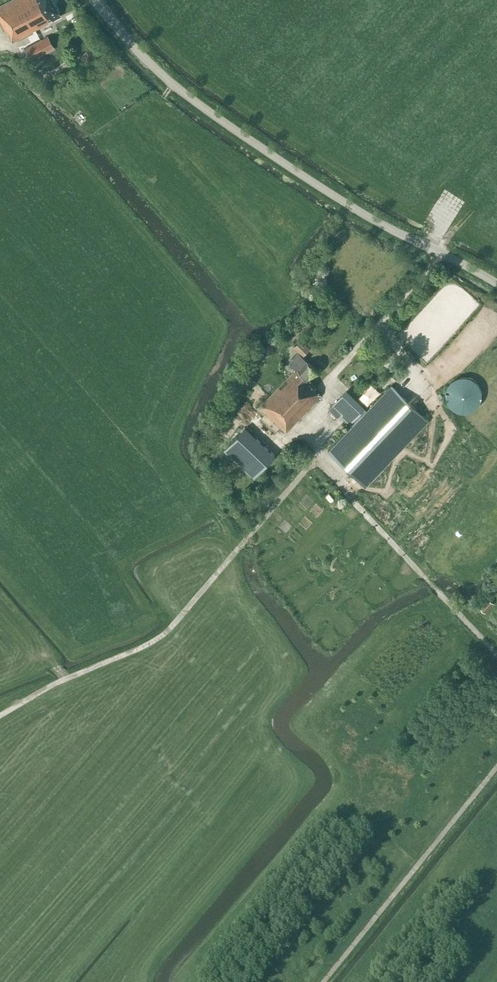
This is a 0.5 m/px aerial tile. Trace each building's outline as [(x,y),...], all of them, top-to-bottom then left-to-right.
[(60,16),(52,0),(11,0),(0,6),(0,22),(6,33),(8,32),(12,41),(60,16)] [(46,61),(43,54),(54,49),(48,36),(24,48),(31,61),(34,59),(37,65),(46,61)] [(304,355),(310,348),(301,340),(295,346),(304,355)] [(307,362),(299,354),(291,361),(291,364),(297,369),(260,406),(267,413),(266,414),(286,433),(321,396),(314,389),(316,387),(309,381),(318,372),(308,362),(307,362)] [(462,412),(464,412),(466,412),(468,412),(469,411),(471,410),(472,410),(473,409),(475,408),(477,406),(478,405),(478,404),(479,403),(480,402),(480,401),(481,400),(481,398),(481,397),(482,396),(482,395),(482,393),(482,392),(481,391),(481,390),(481,388),(480,387),(480,386),(479,384),(477,382),(476,381),(474,379),(472,378),(470,377),(468,377),(466,376),(464,376),(462,376),(461,376),(460,376),(459,377),(456,378),(455,378),(453,379),(452,380),(451,381),(450,382),(449,383),(448,385),(447,386),(447,387),(447,389),(446,390),(446,392),(446,393),(446,395),(446,396),(446,397),(446,398),(447,400),(447,401),(448,402),(448,403),(448,404),(450,405),(451,407),(452,408),(453,409),(454,409),(455,410),(457,411),(458,411),(459,411),(462,412)] [(428,421),(392,386),(368,412),(364,408),(347,391),(332,406),(353,427),(329,452),(365,486),(428,421)] [(254,478),(274,456),(245,428),(225,450),(254,478)] [(486,613),(493,604),(488,600),(480,609),(486,613)]
